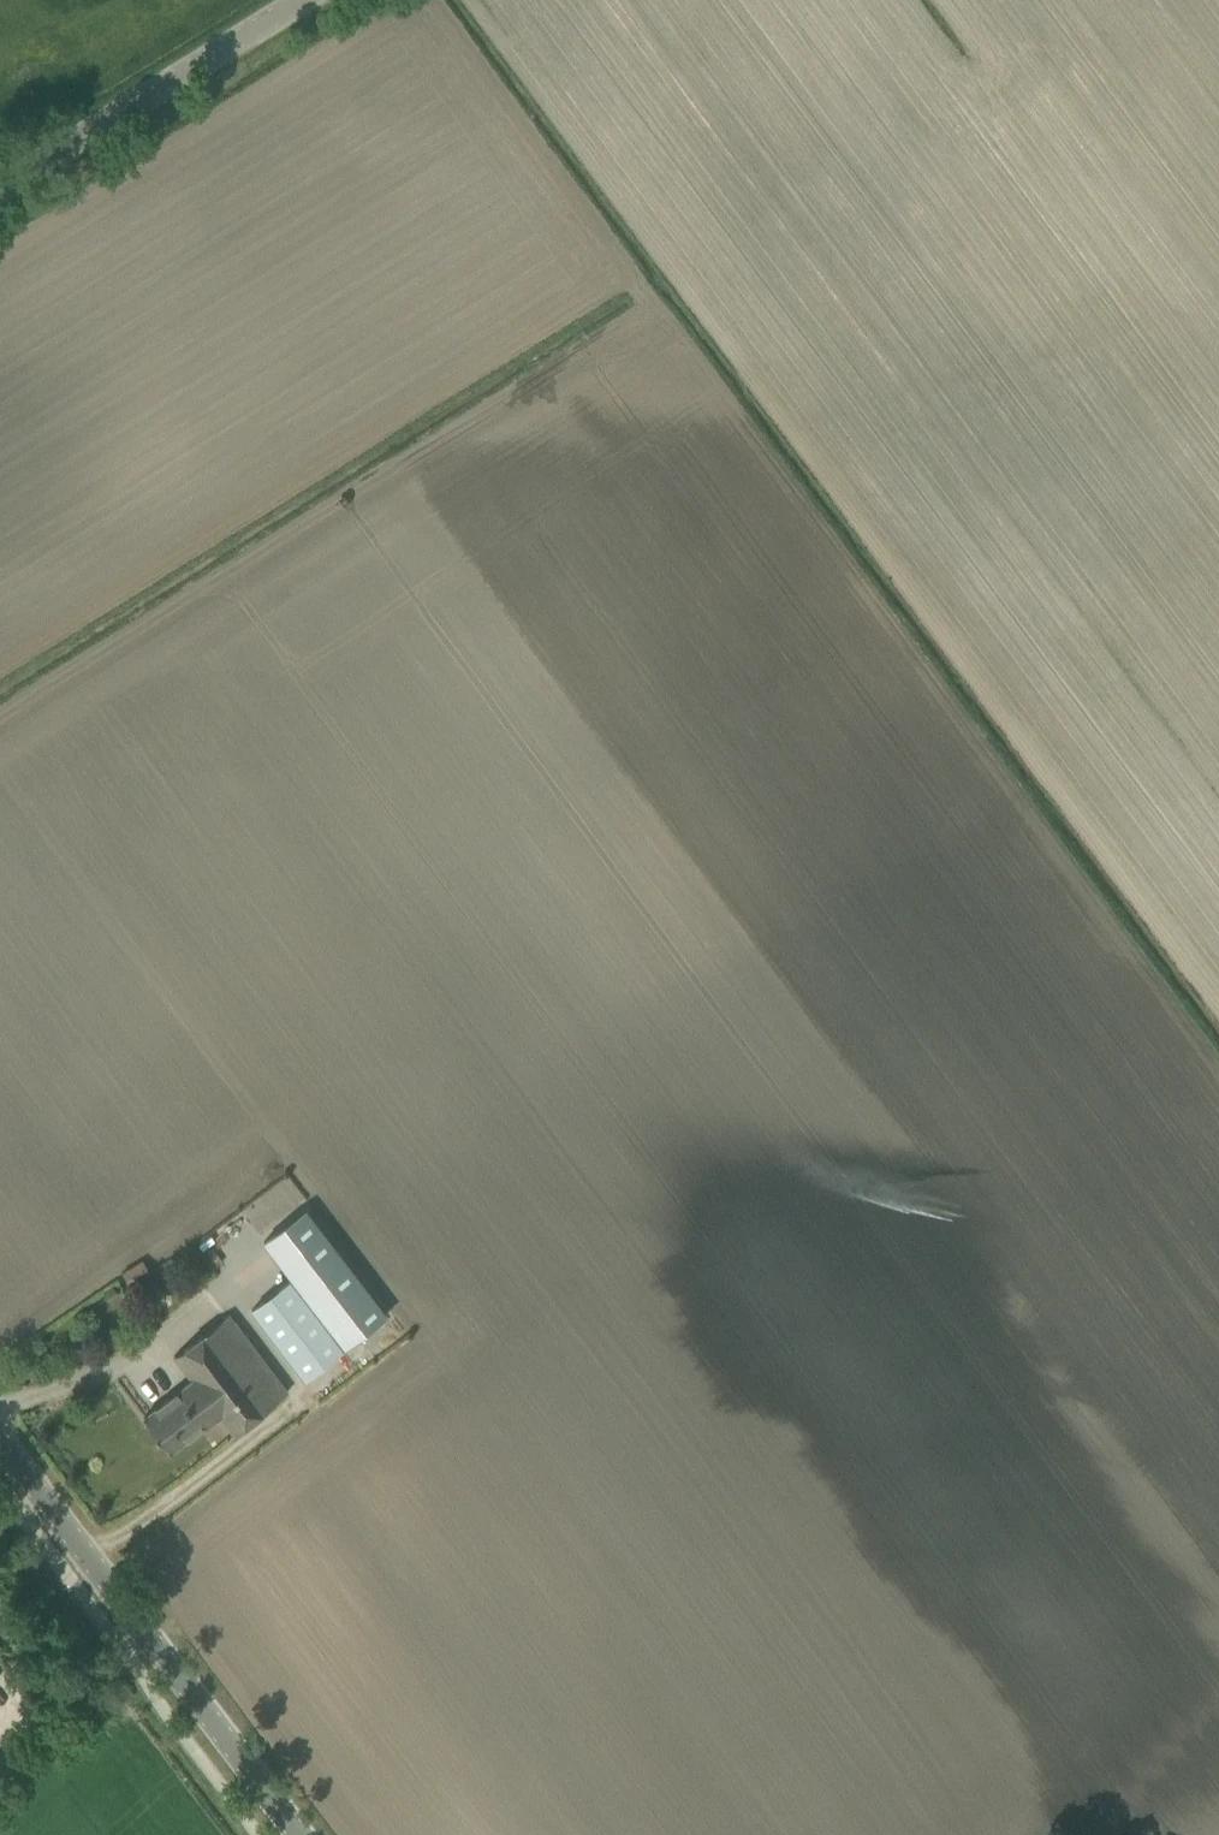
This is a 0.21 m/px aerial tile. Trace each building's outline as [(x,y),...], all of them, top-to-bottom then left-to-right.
[(290,1280),(252,1309),(299,1371),(304,1377),(388,1313),(383,1306),(307,1208),(264,1241),(292,1278),(290,1280)] [(122,1271),(128,1282),(148,1270),(142,1260),(122,1271)] [(174,1356),(192,1379),(143,1417),(170,1451),(202,1427),(204,1428),(220,1416),(233,1434),(288,1393),(228,1314),(174,1356)] [(17,1767),(1,1750),(0,1751),(0,1782),(17,1767)]
